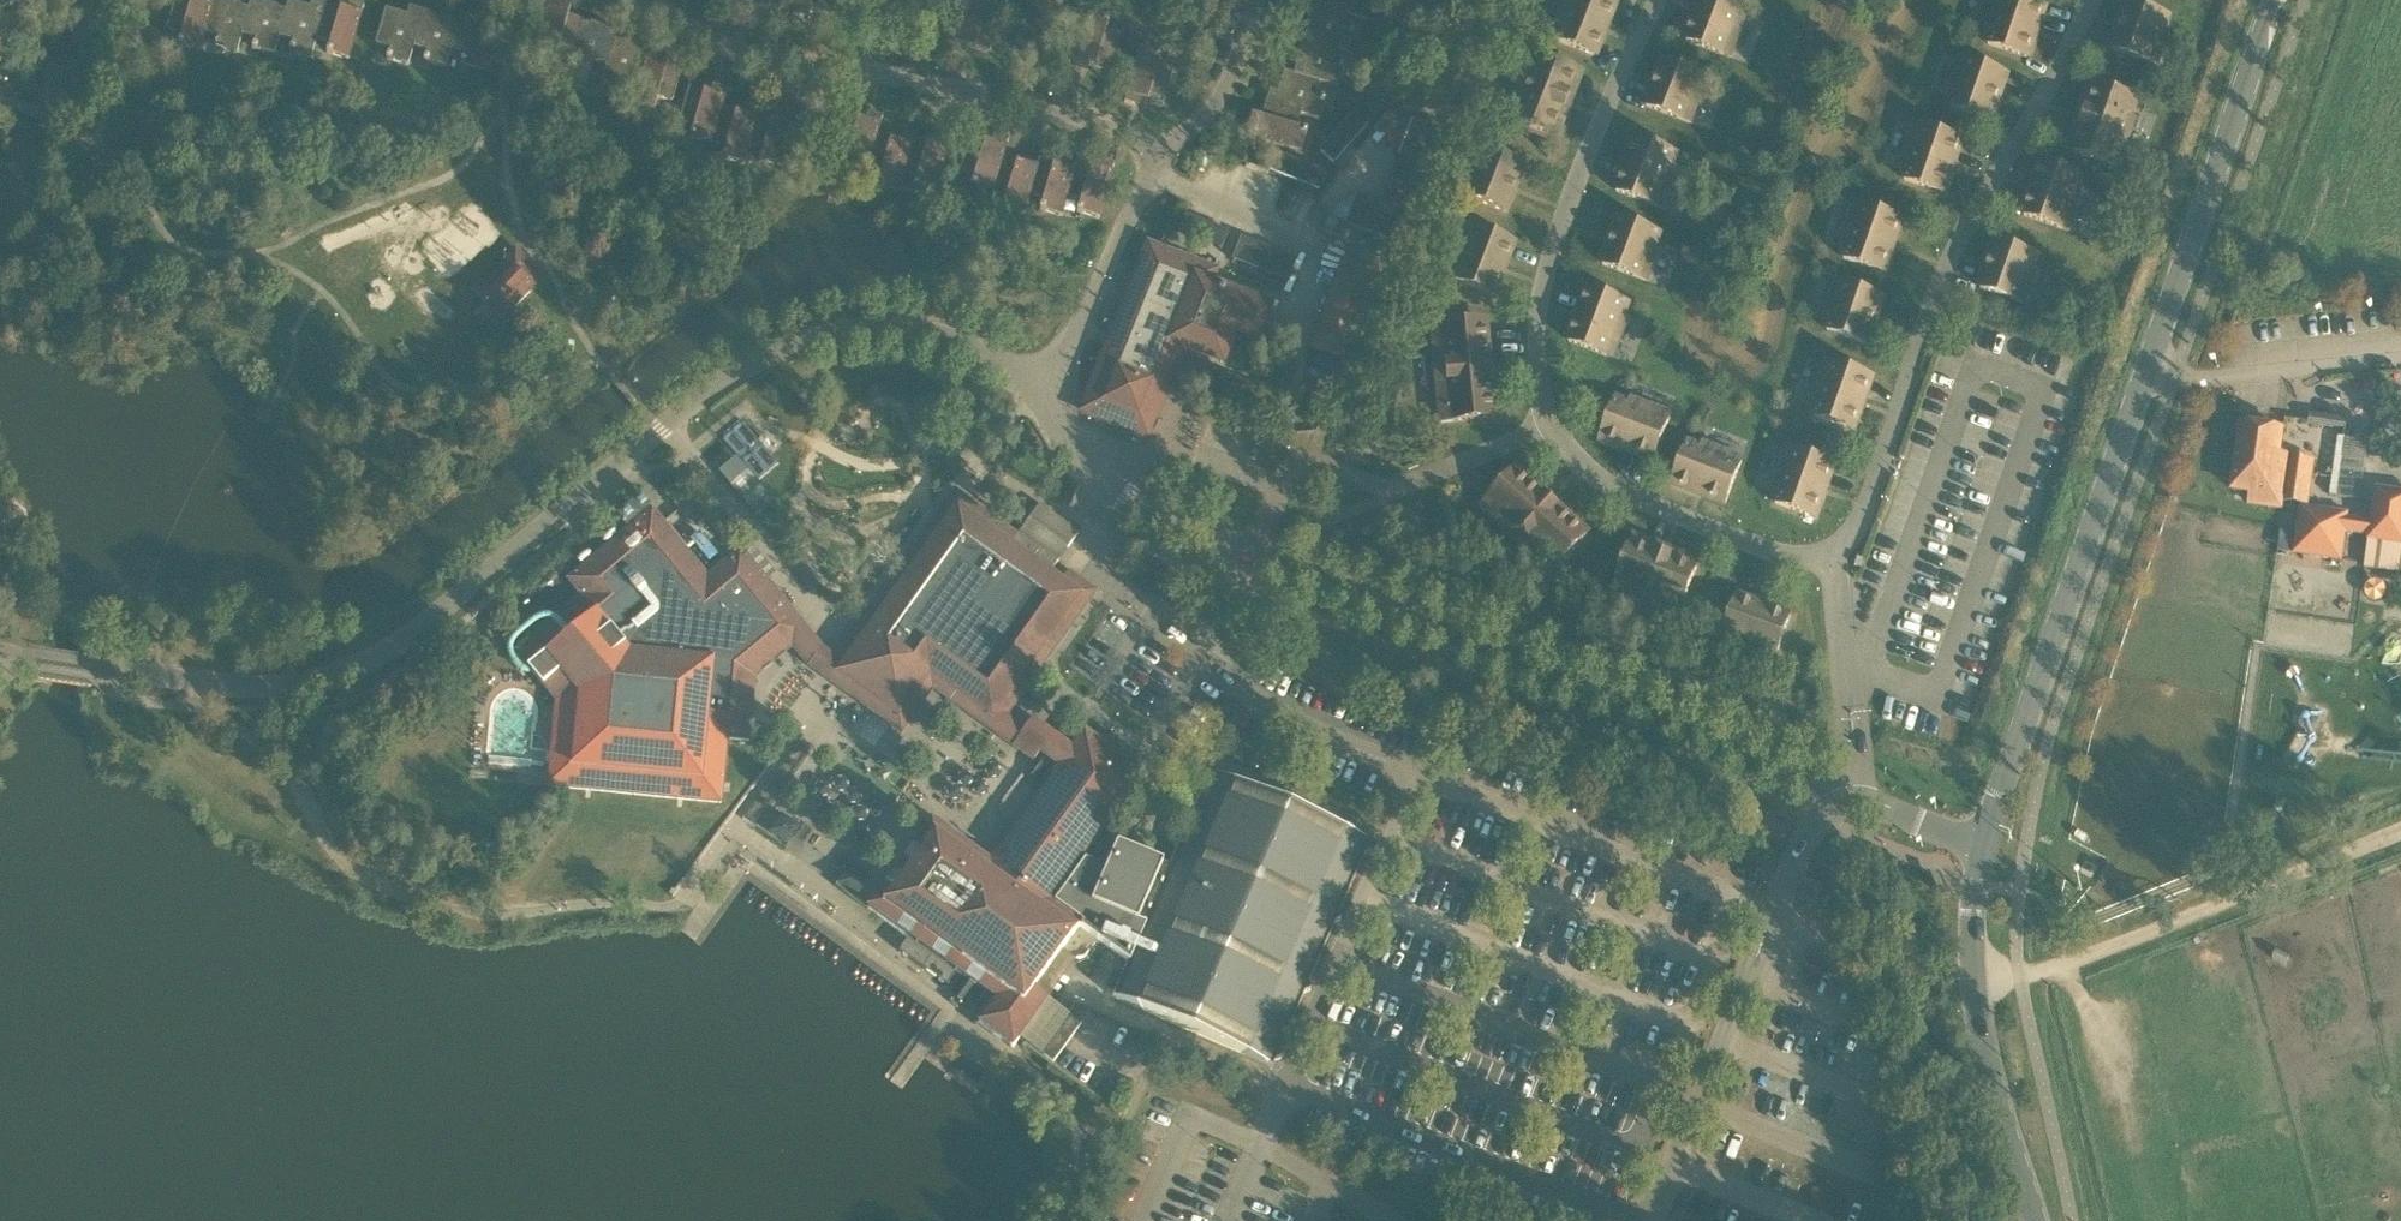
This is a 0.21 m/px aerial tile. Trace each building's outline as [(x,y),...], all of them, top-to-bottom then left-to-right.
[(12,3),(10,0),(0,0),(0,10),(12,3)] [(207,30),(216,0),(175,0),(167,28),(182,32),(179,43),(202,49),(207,30)] [(207,30),(220,34),(217,46),(237,51),(242,32),(249,7),(241,5),(242,2),(233,0),(216,0),(207,30)] [(249,7),(242,32),(255,35),(252,47),(274,53),(279,35),(286,10),(277,7),(278,4),(262,0),(251,0),(249,7)] [(317,36),(327,2),(318,0),(314,0),(312,7),(289,1),(286,10),(279,35),(294,39),(291,50),(312,56),(317,36)] [(327,2),(317,36),(331,40),(328,51),(350,58),(365,4),(350,0),(347,8),(327,2)] [(573,53),(583,21),(584,18),(569,14),(572,4),(558,0),(548,0),(532,54),(555,61),(559,49),(573,53)] [(729,5),(743,9),(746,1),(767,7),(769,0),(730,0),(729,5)] [(1315,3),(1349,13),(1367,19),(1373,0),(1316,0),(1315,3)] [(1593,55),(1614,2),(1607,0),(1566,0),(1556,25),(1561,27),(1555,41),(1593,55)] [(1729,57),(1744,18),(1739,16),(1744,2),(1739,0),(1701,0),(1686,40),(1729,57)] [(2045,4),(2034,0),(1998,0),(1989,28),(1993,30),(1988,44),(2027,57),(2045,4)] [(2155,64),(2167,31),(2162,30),(2167,16),(2129,2),(2113,49),(2155,64)] [(1344,26),(1349,13),(1315,3),(1304,37),(1338,48),(1349,51),(1355,30),(1344,26)] [(408,64),(414,45),(425,9),(411,5),(408,14),(387,8),(376,43),(389,47),(385,57),(408,64)] [(459,12),(457,22),(449,47),(452,48),(465,52),(461,62),(482,68),(499,12),(479,6),(476,17),(459,12)] [(448,16),(425,9),(414,45),(427,49),(423,60),(446,67),(452,48),(449,47),(457,22),(447,19),(448,16)] [(1105,30),(1108,19),(1087,13),(1071,67),(1086,71),(1088,64),(1109,70),(1120,34),(1105,30)] [(590,23),(583,21),(573,53),(568,67),(589,73),(593,61),(606,64),(607,65),(615,39),(618,29),(591,21),(590,23)] [(1334,61),(1338,48),(1304,37),(1293,72),(1320,81),(1338,86),(1345,64),(1334,61)] [(626,79),(639,83),(650,47),(623,39),(622,42),(615,39),(607,65),(606,64),(600,81),(623,88),(626,79)] [(665,52),(650,47),(639,83),(633,104),(655,111),(659,97),(673,101),(684,66),(663,60),(665,52)] [(1159,64),(1162,53),(1141,47),(1125,101),(1139,106),(1142,98),(1163,104),(1173,68),(1159,64)] [(1520,101),(1513,120),(1551,134),(1561,108),(1562,109),(1568,95),(1566,94),(1576,69),(1533,53),(1515,99),(1520,101)] [(1963,59),(1952,91),(1956,93),(1951,107),(1990,120),(2006,74),(1963,59)] [(1647,106),(1689,122),(1702,90),(1697,89),(1702,75),(1664,60),(1647,106)] [(1316,93),(1320,81),(1293,72),(1286,69),(1279,92),(1271,89),(1267,102),(1302,113),(1320,119),(1327,96),(1316,93)] [(712,143),(723,107),(729,87),(713,82),(711,92),(689,85),(679,122),(693,126),(690,136),(712,143)] [(2086,110),(2081,125),(2083,125),(2074,151),(2117,166),(2133,119),(2129,117),(2136,98),(2097,85),(2088,111),(2086,110)] [(1245,136),(1301,153),(1308,130),(1297,126),(1302,113),(1267,102),(1263,117),(1252,114),(1245,136)] [(761,110),(751,144),(763,148),(759,159),(781,166),(797,109),(776,103),(773,114),(761,110)] [(743,113),(723,107),(712,143),(726,147),(723,157),(745,164),(751,144),(761,110),(745,106),(743,113)] [(867,169),(877,134),(883,116),(868,111),(865,120),(843,113),(833,148),(848,152),(845,163),(867,169)] [(1918,125),(1905,164),(1909,166),(1904,180),(1943,193),(1961,140),(1918,125)] [(992,193),(1003,157),(1010,136),(994,132),(991,141),(971,135),(960,171),(975,175),(971,187),(992,193)] [(877,134),(867,169),(879,173),(877,183),(900,189),(905,172),(914,142),(910,141),(897,137),(896,140),(877,134)] [(914,142),(905,172),(916,175),(913,186),(935,192),(951,139),(937,135),(935,143),(912,136),(910,141),(914,142)] [(1659,207),(1674,169),(1670,167),(1675,153),(1637,138),(1617,191),(1659,207)] [(1465,196),(1503,211),(1521,165),(1479,149),(1466,181),(1471,182),(1465,196)] [(1020,162),(1003,157),(992,193),(1006,197),(1003,208),(1024,215),(1031,193),(1040,164),(1037,163),(1021,158),(1020,162)] [(1063,216),(1069,197),(1078,167),(1074,166),(1061,162),(1060,165),(1038,158),(1037,163),(1040,164),(1031,193),(1043,197),(1040,209),(1063,216)] [(1077,212),(1098,218),(1112,171),(1076,160),(1074,166),(1078,167),(1069,197),(1081,200),(1077,212)] [(2043,162),(2024,215),(2067,230),(2081,191),(2076,189),(2081,175),(2043,162)] [(1296,188),(1291,200),(1311,208),(1315,196),(1296,188)] [(1901,219),(1858,204),(1844,243),(1849,245),(1844,259),(1882,272),(1901,219)] [(1621,218),(1603,264),(1646,280),(1658,248),(1653,247),(1659,233),(1621,218)] [(1492,295),(1512,242),(1469,226),(1455,265),(1459,266),(1454,280),(1492,295)] [(1296,259),(1241,236),(1232,259),(1287,281),(1296,259)] [(1115,334),(1084,409),(1146,434),(1214,268),(1147,241),(1110,332),(1115,334)] [(2035,255),(1997,241),(1981,288),(2023,303),(2035,270),(2030,269),(2035,255)] [(487,282),(484,279),(472,290),(483,302),(488,297),(497,306),(493,310),(505,323),(517,311),(514,307),(534,289),(537,291),(547,280),(536,268),(532,271),(523,262),(527,259),(516,246),(503,258),(508,262),(487,282)] [(1342,259),(1308,350),(1347,365),(1381,274),(1342,259)] [(1839,282),(1828,315),(1832,316),(1827,330),(1866,344),(1882,297),(1839,282)] [(1276,317),(1279,311),(1275,309),(1275,310),(1226,290),(1226,289),(1222,288),(1209,283),(1184,345),(1223,361),(1236,329),(1264,340),(1274,316),(1276,317)] [(1627,303),(1589,288),(1569,341),(1612,357),(1626,318),(1622,317),(1627,303)] [(1446,381),(1448,381),(1449,394),(1437,395),(1440,422),(1492,417),(1488,377),(1490,377),(1489,361),(1487,361),(1483,321),(1430,326),(1433,349),(1445,348),(1446,365),(1445,365),(1446,381)] [(1871,376),(1829,361),(1815,401),(1819,402),(1814,416),(1853,430),(1871,376)] [(1196,393),(1263,419),(1273,393),(1207,366),(1196,393)] [(1630,406),(1616,401),(1601,439),(1654,459),(1670,416),(1631,402),(1630,406)] [(2309,425),(2346,429),(2347,418),(2310,413),(2309,425)] [(2283,452),(2286,431),(2242,424),(2232,490),(2252,493),(2250,503),(2283,508),(2291,453),(2283,452)] [(1702,450),(1688,445),(1673,483),(1726,503),(1742,460),(1703,446),(1702,450)] [(1814,517),(1833,464),(1790,449),(1776,488),(1781,490),(1776,504),(1814,517)] [(1516,469),(1481,508),(1501,527),(1509,518),(1519,527),(1517,528),(1529,539),(1531,538),(1540,546),(1532,555),(1552,573),(1588,534),(1558,507),(1559,506),(1547,495),(1546,496),(1516,469)] [(2349,513),(2301,506),(2294,555),(2342,562),(2344,551),(2349,552),(2351,537),(2345,536),(2346,533),(2368,537),(2367,542),(2400,547),(2400,491),(2376,488),(2371,521),(2348,518),(2349,513)] [(649,508),(639,496),(615,517),(625,529),(649,508)] [(930,674),(992,718),(1081,594),(1050,572),(1078,533),(1039,505),(1011,544),(957,505),(900,584),(892,579),(860,623),(868,629),(836,673),(899,718),(930,674)] [(721,803),(727,738),(749,740),(751,715),(752,707),(741,706),(747,647),(757,648),(789,622),(790,609),(740,548),(707,575),(651,510),(567,578),(581,595),(514,650),(556,700),(548,786),(572,788),(721,803)] [(1658,550),(1657,552),(1632,542),(1615,584),(1662,603),(1663,598),(1682,605),(1697,567),(1671,557),(1672,556),(1658,550)] [(1790,617),(1737,597),(1722,640),(1761,654),(1762,650),(1777,655),(1790,617)] [(1144,772),(1084,730),(1057,767),(1045,784),(1042,788),(1009,835),(990,861),(931,819),(867,908),(996,1000),(979,1023),(1012,1048),(1047,999),(1033,989),(1079,926),(1128,962),(1112,997),(1273,1066),(1370,840),(1210,771),(1169,865),(1117,842),(1106,868),(1082,858),(1144,772)] [(1032,775),(1045,784),(1057,767),(1044,758),(1032,775)] [(998,805),(987,810),(999,834),(1009,830),(998,805)] [(1054,1062),(1081,1023),(1069,1015),(1042,1053),(1054,1062)]
